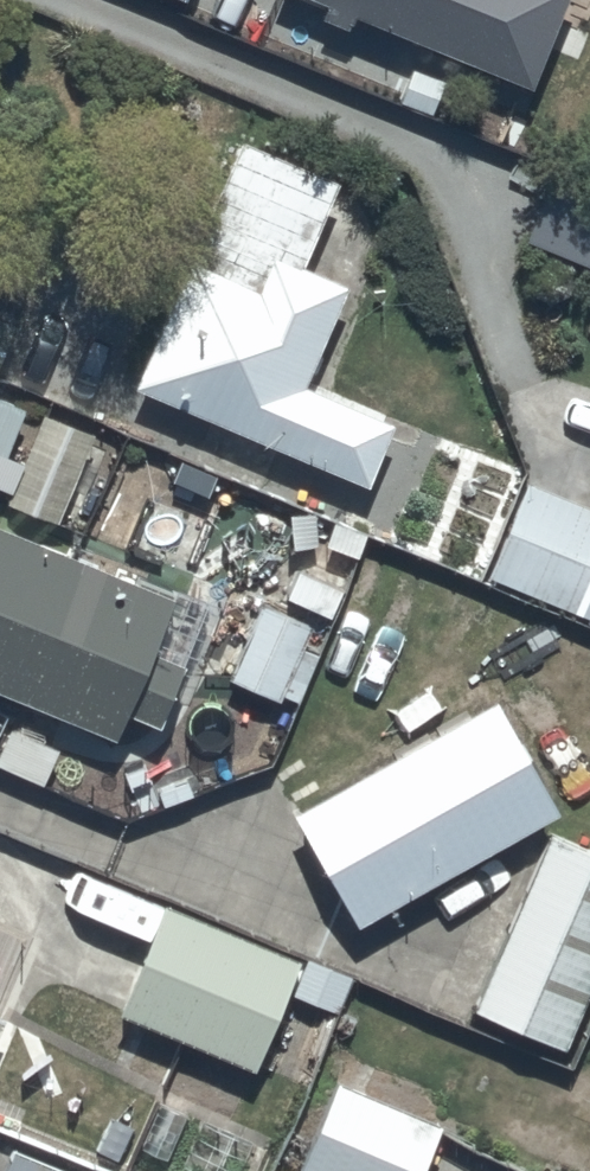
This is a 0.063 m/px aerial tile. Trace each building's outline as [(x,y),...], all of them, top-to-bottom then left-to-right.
[(224,9),(227,0),(201,0),(224,9)] [(323,10),(351,21),(356,8),(530,77),(561,0),(327,0),(323,10)] [(244,132),(137,379),(263,434),(249,465),(330,500),(344,467),(366,477),(393,416),(304,377),(347,278),(301,258),(338,173),(244,132)] [(56,515),(90,429),(40,409),(7,496),(56,515)] [(527,479),(464,458),(452,491),(420,480),(403,527),(491,559),(487,571),(589,609),(589,502),(527,479)] [(0,519),(0,685),(117,732),(128,704),(160,717),(184,657),(151,644),(173,588),(0,519)] [(312,622),(261,594),(229,672),(280,695),(283,688),(298,695),(319,650),(302,641),(312,622)] [(558,803),(496,691),(294,806),(358,918),(558,803)] [(549,828),(472,1005),(569,1042),(589,987),(589,844),(549,828)] [(300,953),(162,896),(122,1004),(256,1060),(300,953)] [(337,1074),(300,1168),(307,1170),(420,1170),(442,1118),(337,1074)] [(13,1143),(2,1170),(80,1170),(13,1143)]
